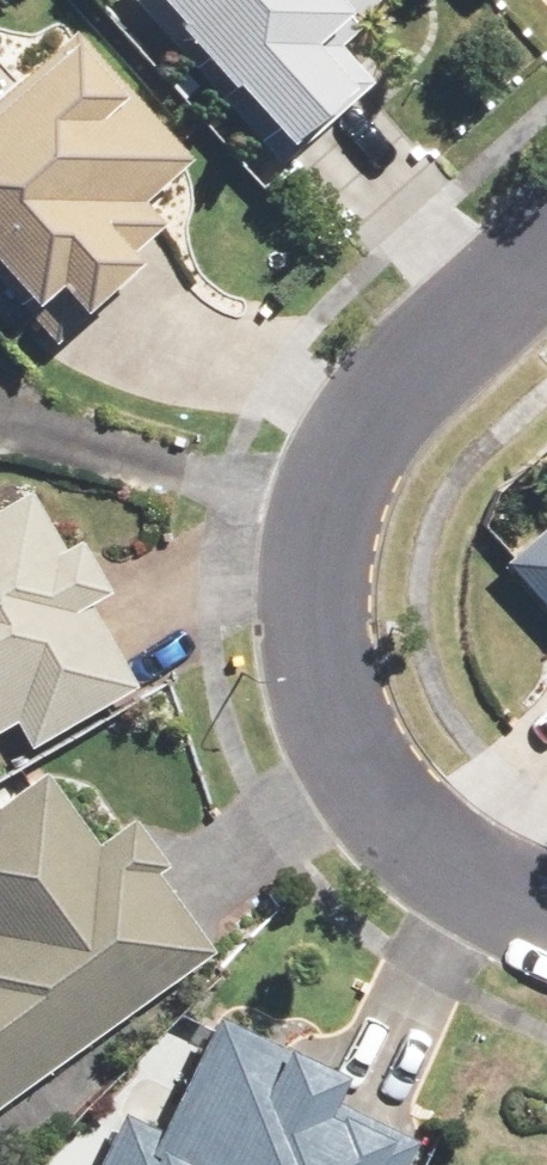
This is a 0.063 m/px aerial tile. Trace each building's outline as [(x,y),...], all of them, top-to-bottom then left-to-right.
[(275,162),(371,78),(333,34),(372,0),(132,0),(275,162)] [(0,82),(0,282),(55,343),(175,236),(140,198),(189,154),(68,21),(0,82)] [(28,485),(0,502),(0,726),(9,721),(27,751),(143,683),(28,485)] [(546,633),(546,517),(489,569),(546,633)] [(215,946),(119,820),(93,840),(33,760),(0,785),(0,1107),(215,946)] [(94,1164),(402,1164),(414,1140),(327,1100),(340,1071),(207,1010),(169,1092),(135,1077),(94,1164)]
